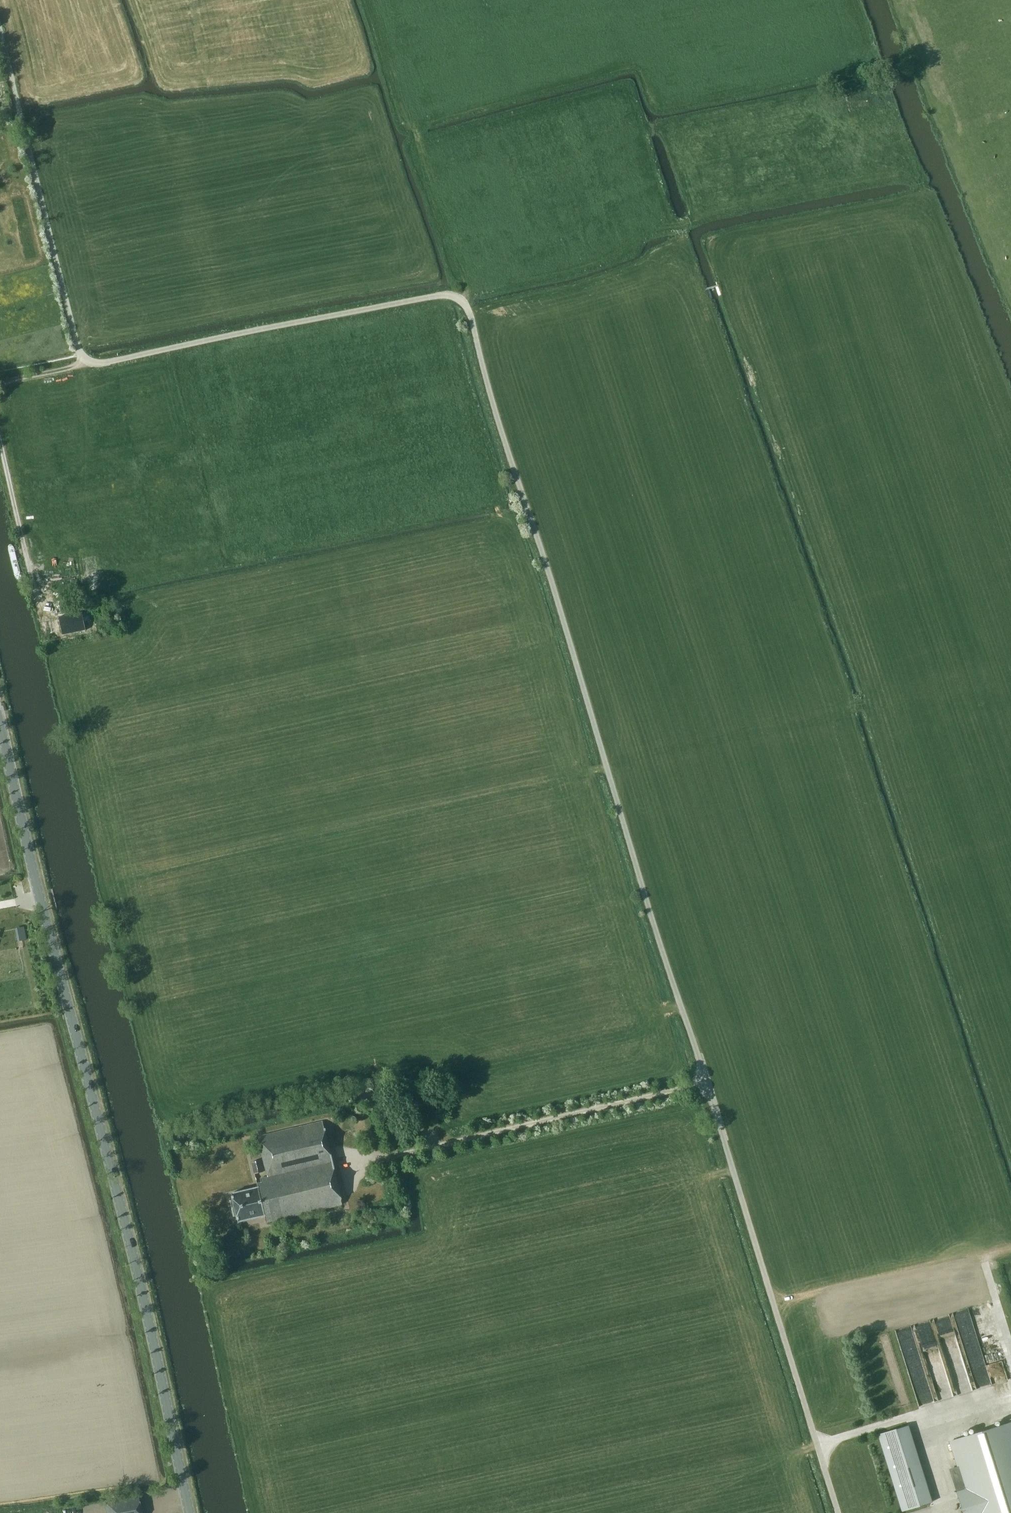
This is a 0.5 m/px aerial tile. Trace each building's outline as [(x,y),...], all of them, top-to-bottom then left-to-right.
[(98,557),(84,559),(91,590),(105,587),(98,557)] [(72,607),(70,601),(60,604),(62,610),(72,607)] [(80,612),(58,617),(59,621),(61,631),(62,634),(66,633),(83,629),(80,612)] [(341,1203),(322,1121),(257,1136),(266,1175),(259,1177),(260,1182),(255,1183),(256,1187),(230,1193),(236,1222),(263,1216),(264,1220),(341,1203)] [(254,1173),(263,1171),(260,1160),(252,1162),(254,1173)] [(990,1363),(992,1383),(1009,1381),(1006,1361),(990,1363)] [(913,1371),(921,1397),(933,1393),(925,1367),(913,1371)] [(1010,1422),(951,1441),(959,1466),(950,1469),(957,1491),(956,1492),(963,1512),(1010,1512),(1010,1425),(1010,1422)] [(931,1502),(908,1425),(879,1434),(903,1511),(931,1502)] [(105,1501),(107,1512),(142,1512),(139,1495),(105,1501)]
